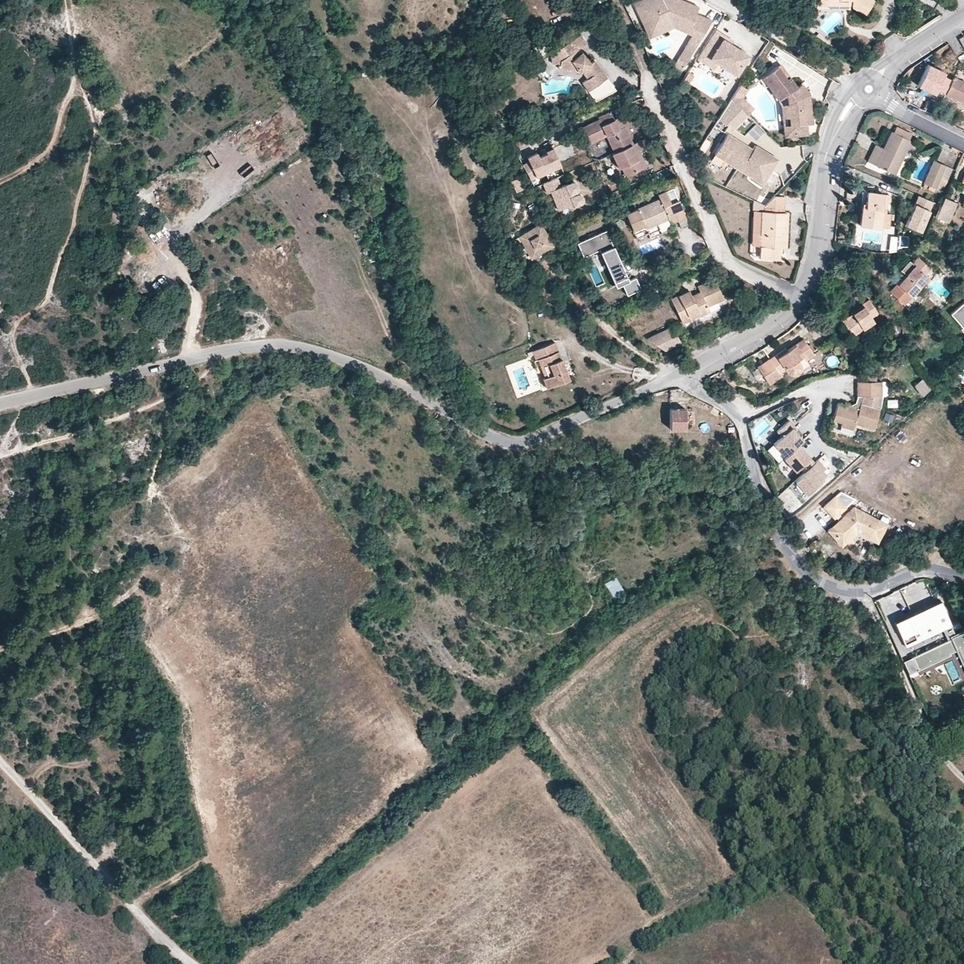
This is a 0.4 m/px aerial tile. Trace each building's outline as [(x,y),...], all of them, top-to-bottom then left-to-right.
[(634,3),(642,21),(647,19),(651,28),(671,19),(688,27),(686,31),(699,37),(709,20),(694,13),(696,6),(683,0),(679,0),(678,1),(675,0),(640,0),(634,3)] [(820,3),(825,3),(830,2),(838,0),(840,7),(846,7),(849,2),(851,4),(851,5),(865,14),(874,0),(820,0),(820,3)] [(647,19),(642,21),(649,36),(672,25),(686,31),(688,27),(671,19),(651,28),(647,19)] [(725,36),(715,30),(701,53),(718,63),(736,74),(748,54),(722,39),(725,36)] [(561,57),(559,66),(558,67),(576,72),(578,74),(582,72),(588,80),(583,84),(588,93),(607,78),(596,63),(592,65),(584,54),(579,57),(575,52),(581,48),(588,42),(583,35),(564,47),(563,45),(556,50),(561,57)] [(960,38),(953,41),(957,46),(963,42),(960,38)] [(689,53),(694,46),(687,42),(683,47),(687,49),(685,51),(689,53)] [(683,63),(689,53),(685,51),(687,49),(683,47),(676,59),(683,63)] [(579,57),(584,54),(581,48),(575,52),(579,57)] [(551,64),(559,66),(561,57),(556,50),(553,52),(551,64)] [(718,63),(701,53),(697,59),(714,69),(718,63)] [(936,87),(945,92),(951,80),(942,76),(944,72),(927,63),(917,83),(934,92),(936,87)] [(775,68),(786,81),(791,78),(780,64),(775,68)] [(781,99),(788,94),(790,96),(789,102),(785,102),(785,114),(788,114),(788,123),(793,123),(793,133),(804,133),(804,123),(807,123),(811,123),(810,102),(807,102),(807,95),(799,85),(798,86),(791,78),(786,81),(775,68),(759,79),(766,88),(769,85),(781,99)] [(945,92),(963,103),(963,83),(953,77),(951,80),(945,92)] [(802,83),(799,85),(807,95),(807,102),(810,102),(811,93),(802,83)] [(740,86),(737,90),(741,92),(739,95),(743,98),(747,91),(740,86)] [(746,117),(753,112),(742,99),(743,98),(739,95),(741,92),(737,90),(731,100),(746,117)] [(731,100),(719,119),(729,131),(746,117),(731,100)] [(781,132),(793,133),(793,123),(788,123),(788,114),(785,114),(785,102),(781,102),(781,132)] [(618,129),(613,117),(610,110),(597,116),(598,118),(578,127),(585,143),(602,136),(608,150),(605,151),(611,164),(614,162),(619,175),(645,164),(642,156),(636,159),(632,150),(638,147),(643,145),(640,137),(631,141),(624,144),(620,136),(628,132),(625,126),(624,126),(618,129)] [(619,115),(613,117),(618,129),(624,126),(619,115)] [(895,175),(904,153),(909,143),(912,137),(895,129),(892,136),(890,135),(883,152),(874,148),(868,163),(895,175)] [(631,141),(628,132),(620,136),(624,144),(631,141)] [(767,178),(777,160),(759,149),(756,155),(751,153),(753,151),(727,135),(715,154),(738,167),(742,168),(743,166),(757,174),(758,172),(767,178)] [(575,151),(570,139),(552,147),(558,159),(575,151)] [(909,143),(904,153),(911,156),(916,146),(909,143)] [(558,159),(552,147),(551,144),(544,147),(546,151),(537,155),(535,151),(528,155),(531,159),(521,164),(528,178),(560,164),(558,159)] [(636,159),(642,156),(638,147),(632,150),(636,159)] [(937,157),(944,161),(948,152),(941,148),(937,157)] [(937,189),(941,180),(947,167),(935,161),(923,187),(928,190),(930,186),(937,189)] [(763,183),(767,178),(758,172),(757,174),(743,166),(742,168),(738,167),(763,183)] [(947,167),(941,180),(948,183),(954,170),(947,167)] [(560,184),(555,175),(542,180),(546,191),(551,190),(559,207),(579,199),(581,196),(580,192),(576,191),(574,187),(576,185),(574,180),(570,179),(560,184)] [(514,189),(520,187),(517,176),(510,178),(514,189)] [(865,184),(864,192),(876,193),(877,185),(865,184)] [(657,198),(625,213),(632,229),(644,224),(646,228),(673,215),(675,219),(684,215),(676,198),(670,201),(664,189),(656,193),(657,198)] [(859,227),(878,229),(881,201),(885,202),(887,202),(888,194),(876,193),(864,192),(863,211),(861,211),(859,227)] [(933,202),(919,195),(906,225),(921,231),(933,202)] [(760,246),(760,259),(779,260),(781,234),(786,234),(787,215),(782,214),(783,198),(774,197),(766,206),(766,213),(762,213),(760,246)] [(944,198),(936,217),(949,223),(958,204),(944,198)] [(755,212),(762,213),(766,213),(766,206),(755,201),(754,212),(755,212)] [(881,201),(878,229),(888,229),(889,211),(885,210),(885,202),(881,201)] [(760,246),(762,213),(755,212),(753,246),(760,246)] [(539,222),(516,234),(529,257),(551,245),(539,222)] [(612,243),(607,232),(578,245),(583,256),(591,253),(592,255),(601,252),(618,288),(624,286),(630,283),(614,248),(611,249),(609,245),(612,243)] [(902,307),(928,278),(926,275),(934,267),(919,254),(911,263),(915,267),(907,276),(890,295),(902,307)] [(915,267),(911,263),(909,261),(901,270),(907,276),(915,267)] [(642,291),(637,279),(630,283),(624,286),(629,297),(642,291)] [(683,324),(692,319),(690,315),(698,311),(700,315),(701,317),(710,313),(708,308),(724,300),(714,280),(697,288),(700,293),(691,297),(689,291),(672,300),(683,324)] [(842,323),(842,322),(833,329),(844,344),(874,323),(871,319),(878,314),(868,300),(857,308),(860,311),(842,323)] [(951,316),(963,330),(963,304),(951,316)] [(840,320),(842,322),(842,323),(860,311),(857,308),(840,320)] [(690,315),(692,319),(700,315),(698,311),(690,315)] [(674,327),(647,339),(666,352),(682,344),(674,327)] [(817,347),(830,339),(823,328),(810,336),(817,347)] [(538,368),(540,368),(544,366),(549,376),(545,377),(544,378),(547,388),(569,378),(551,340),(530,349),(538,368)] [(796,366),(797,365),(794,360),(799,356),(803,361),(811,355),(800,340),(783,352),(782,350),(757,366),(769,382),(781,375),(779,371),(783,369),(785,371),(787,373),(790,374),(792,375),(796,371),(797,369),(796,366)] [(794,360),(797,365),(803,361),(799,356),(794,360)] [(544,366),(540,368),(545,377),(549,376),(544,366)] [(717,376),(710,379),(714,386),(721,383),(717,376)] [(922,396),(931,389),(921,377),(912,384),(922,396)] [(858,408),(836,403),(832,419),(841,421),(841,424),(854,427),(856,421),(874,425),(881,395),(881,381),(857,382),(857,395),(861,394),(858,408)] [(683,408),(668,407),(667,429),(685,429),(685,425),(693,425),(694,411),(683,411),(683,408)] [(772,442),(783,455),(798,443),(802,439),(791,426),(793,424),(789,419),(776,430),(780,435),(772,442)] [(814,462),(798,443),(783,455),(782,457),(793,470),(798,466),(803,472),(814,462)] [(824,467),(818,459),(814,462),(803,472),(794,480),(805,493),(826,475),(821,469),(824,467)] [(845,507),(855,498),(842,491),(836,496),(845,507)] [(836,496),(824,507),(834,518),(845,507),(836,496)] [(841,544),(856,530),(861,526),(880,536),(886,523),(853,506),(827,528),(841,544)] [(861,526),(856,530),(878,540),(880,536),(861,526)] [(616,576),(604,581),(611,597),(623,592),(616,576)] [(896,624),(907,648),(953,626),(942,603),(896,624)] [(963,629),(948,636),(950,640),(947,642),(946,640),(911,657),(912,657),(917,669),(949,653),(948,652),(954,649),(957,648),(963,663),(963,631),(963,629)] [(957,648),(954,649),(963,669),(963,663),(957,648)] [(912,657),(902,662),(907,673),(917,669),(912,657)]
